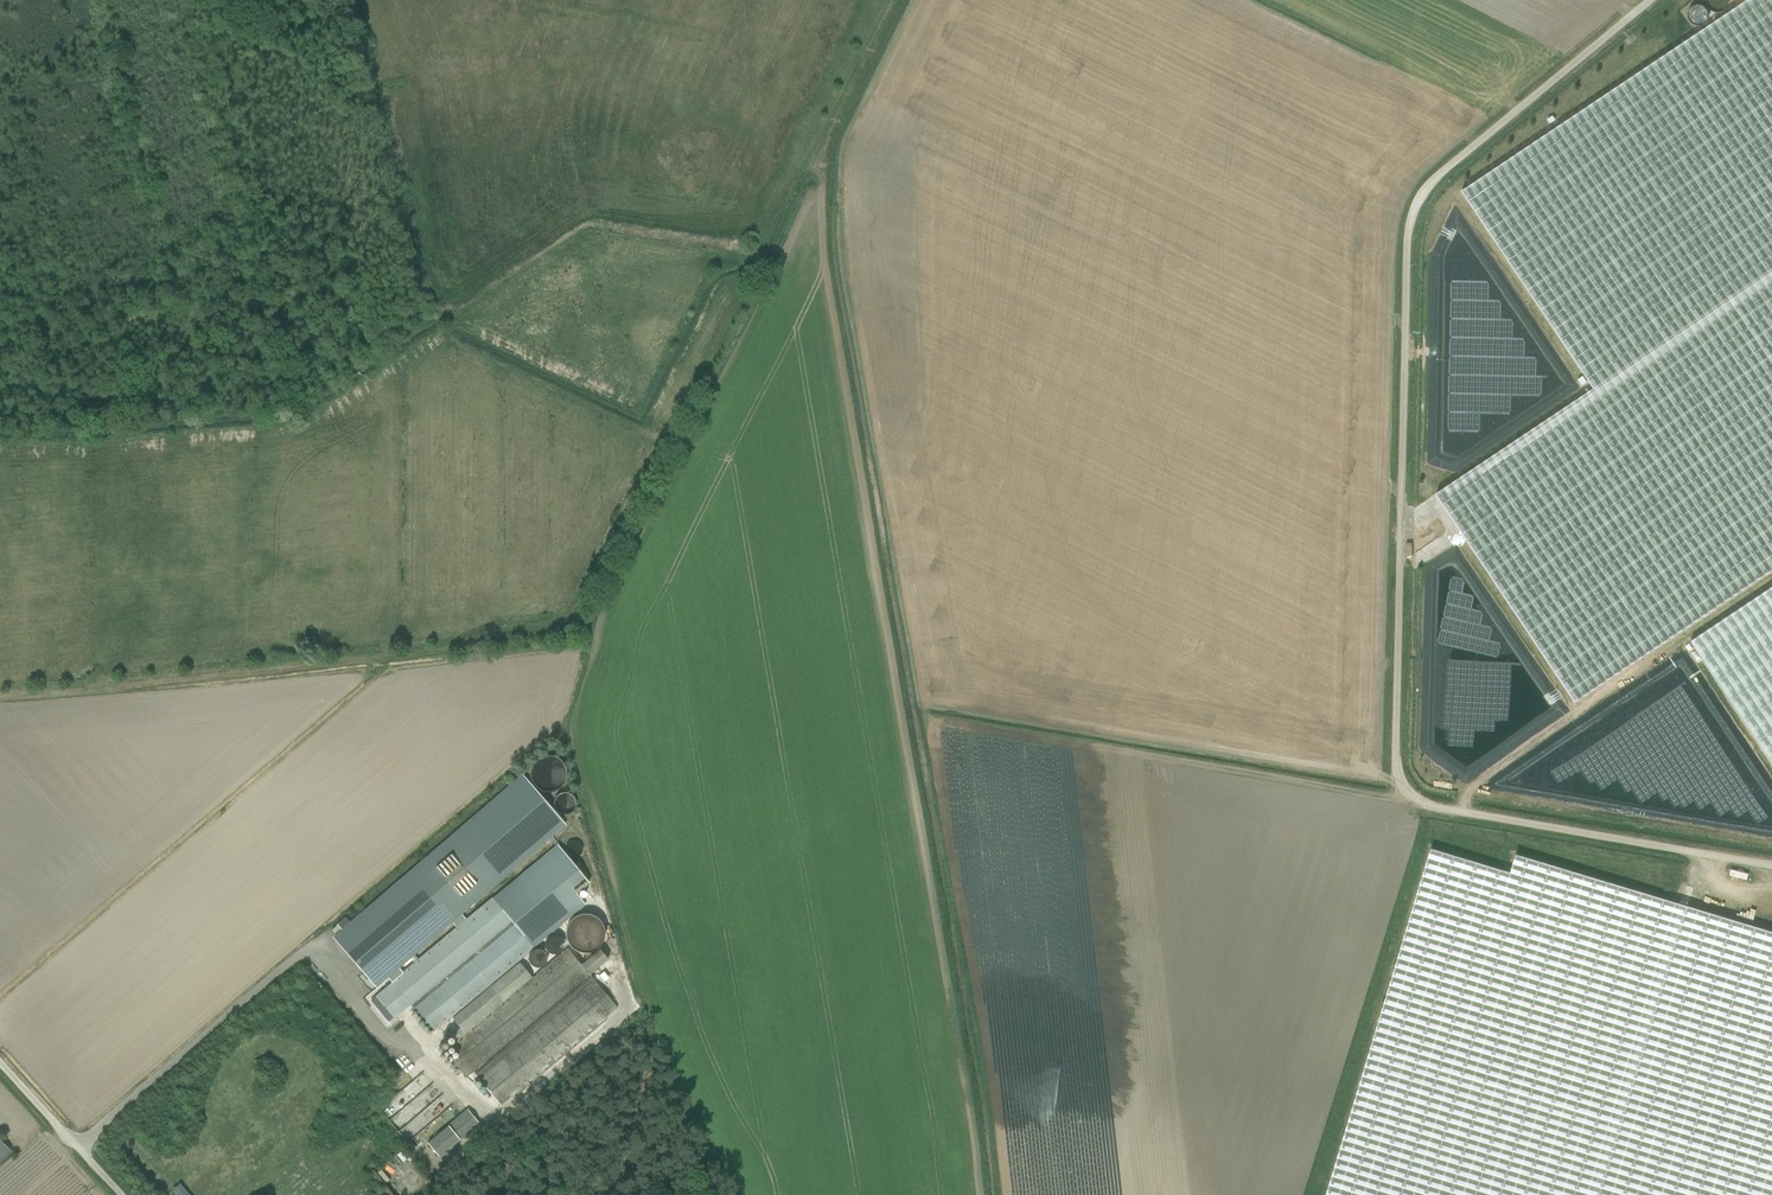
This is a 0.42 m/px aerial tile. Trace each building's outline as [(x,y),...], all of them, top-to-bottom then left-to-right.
[(1457,187),(1593,393),(1444,490),(1581,698),(1771,572),(1771,0),(1743,0),(1457,187)] [(1699,21),(1708,16),(1701,3),(1692,8),(1699,21)] [(1683,637),(1771,771),(1771,578),(1683,637)] [(1429,844),(1325,1194),(1771,1194),(1771,927),(1518,853),(1518,870),(1429,844)] [(1739,873),(1738,883),(1750,885),(1752,875),(1739,873)] [(407,1127),(421,1114),(417,1109),(403,1122),(407,1127)] [(438,1156),(478,1123),(467,1109),(427,1143),(438,1156)]
